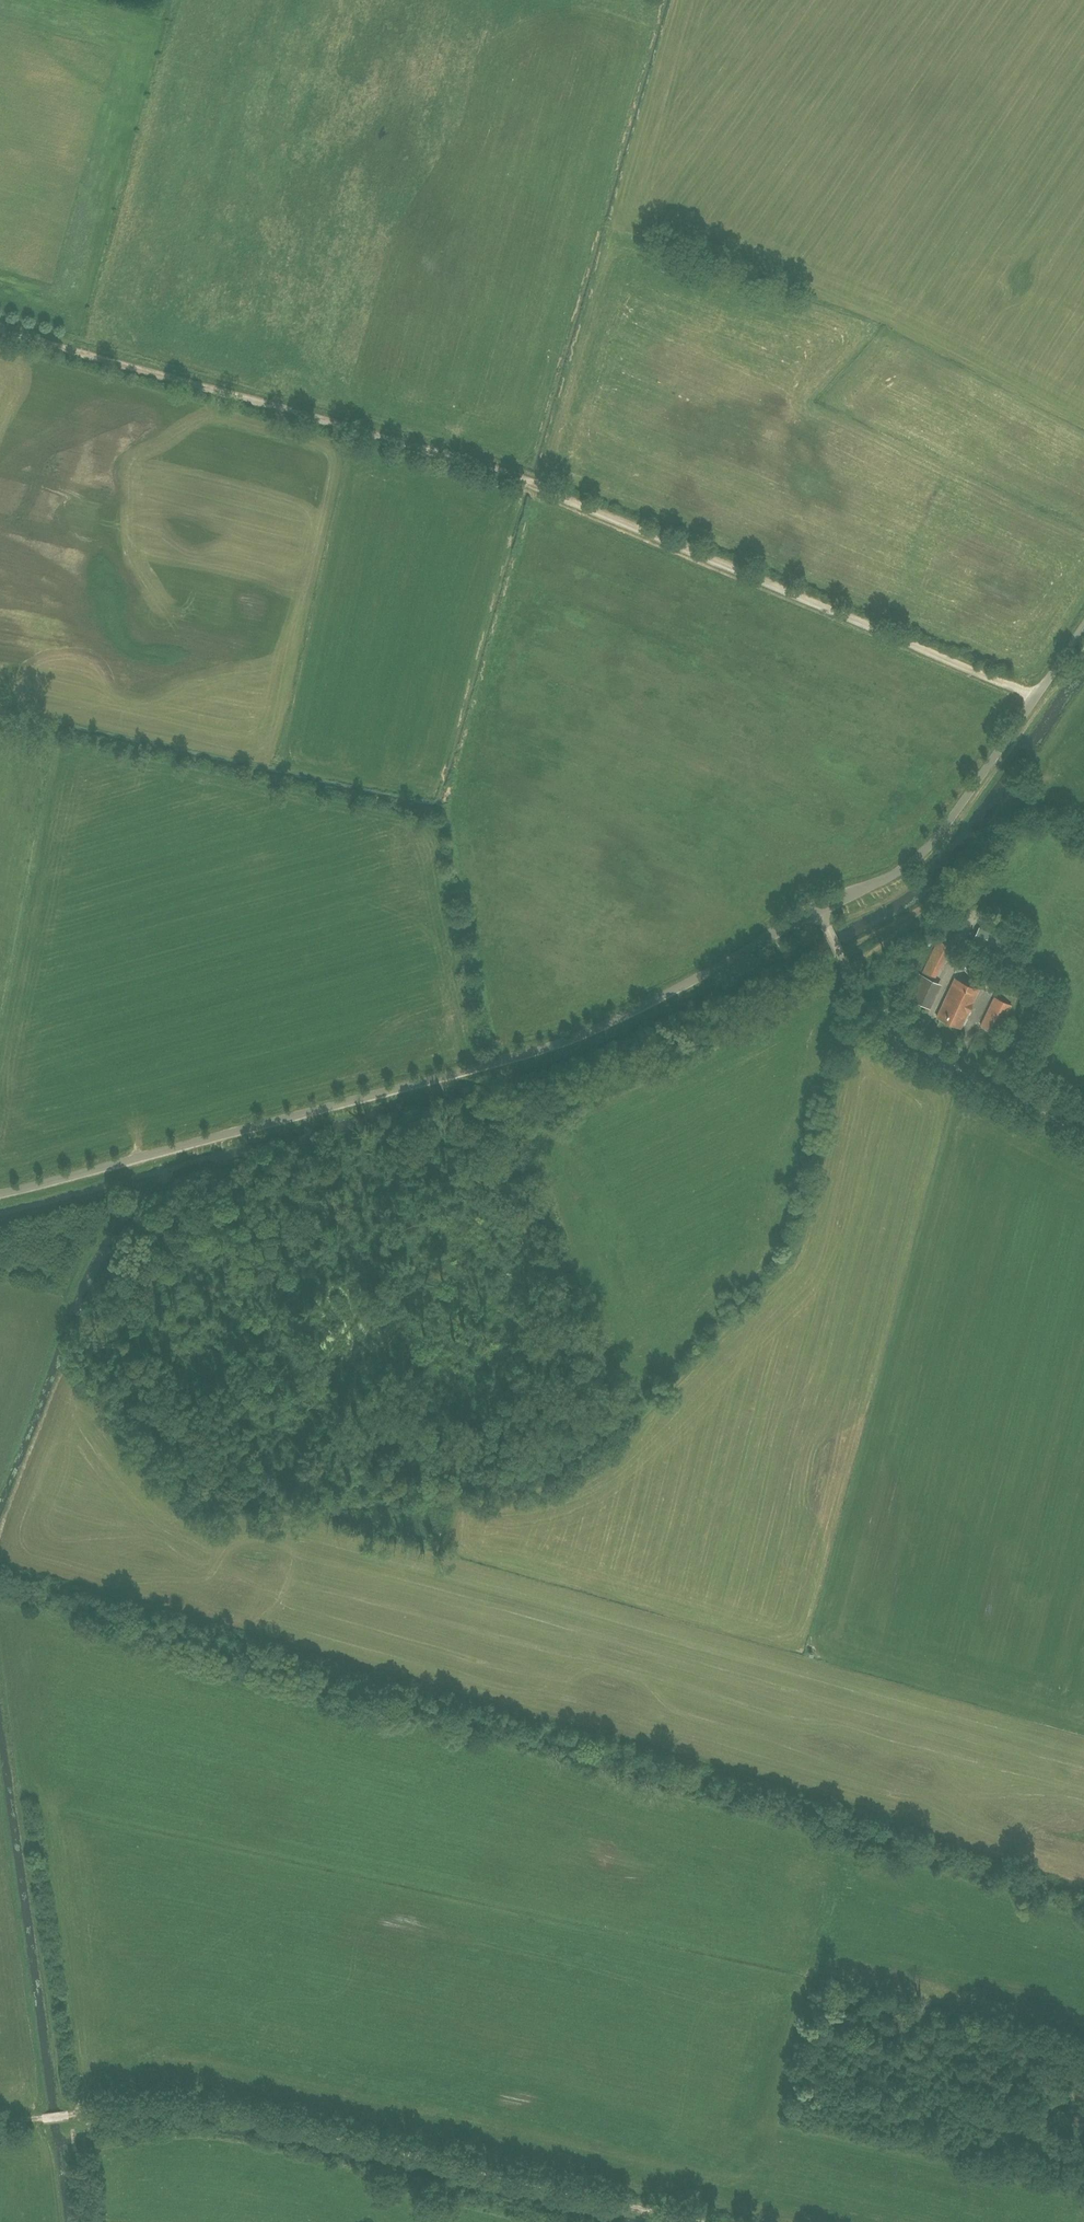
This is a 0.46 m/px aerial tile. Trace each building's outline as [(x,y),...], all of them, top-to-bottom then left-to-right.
[(968,948),(1001,964),(1011,941),(979,926),(968,948)] [(938,940),(921,974),(934,980),(951,946),(949,945),(951,941),(943,937),(941,941),(938,940)] [(960,1027),(979,989),(955,977),(937,1016),(960,1027)] [(998,1033),(1011,1004),(994,996),(981,1025),(998,1033)]
